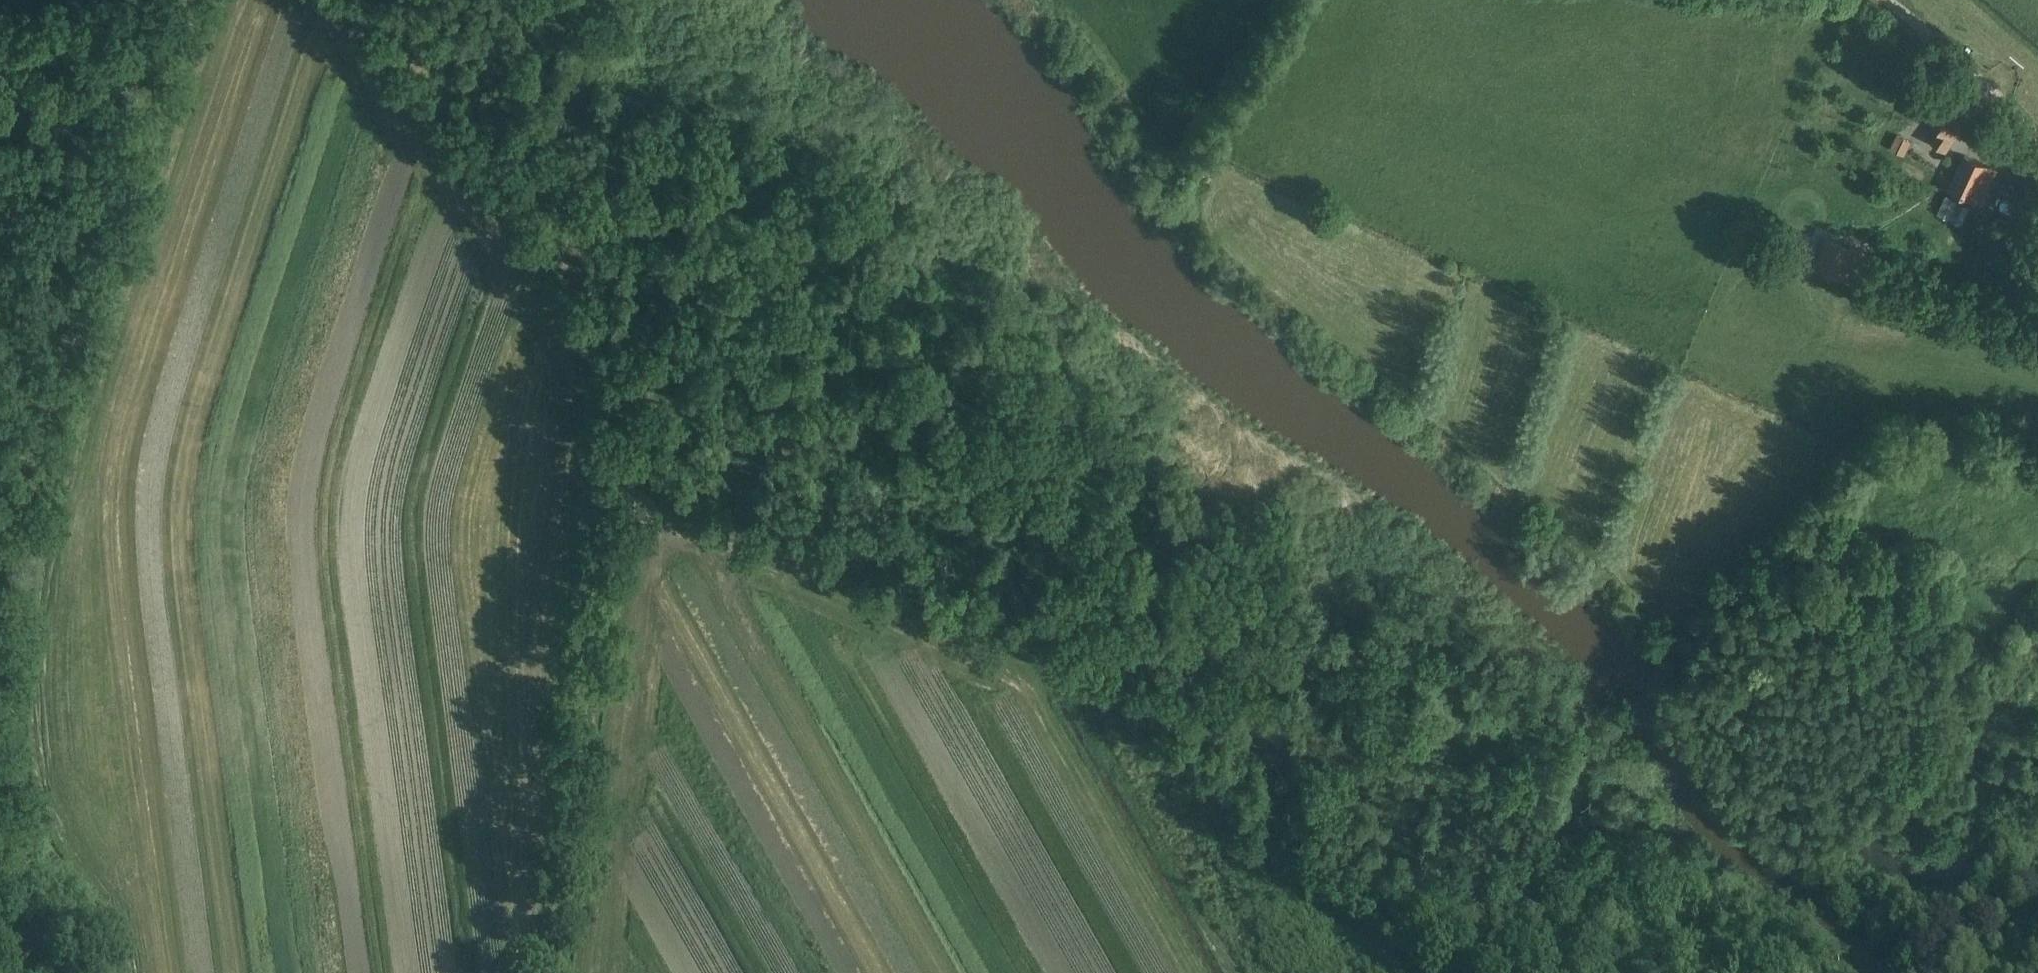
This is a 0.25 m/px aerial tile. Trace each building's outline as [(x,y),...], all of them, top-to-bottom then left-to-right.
[(1951,136),(1959,123),(1971,107),(1947,90),(1930,79),(1919,95),(1935,106),(1926,119),(1951,136)] [(1898,135),(1891,148),(1906,155),(1913,142),(1898,135)] [(1964,153),(1948,189),(1982,205),(1999,169),(1964,153)] [(1866,251),(1825,238),(1815,269),(1856,282),(1866,251)]
